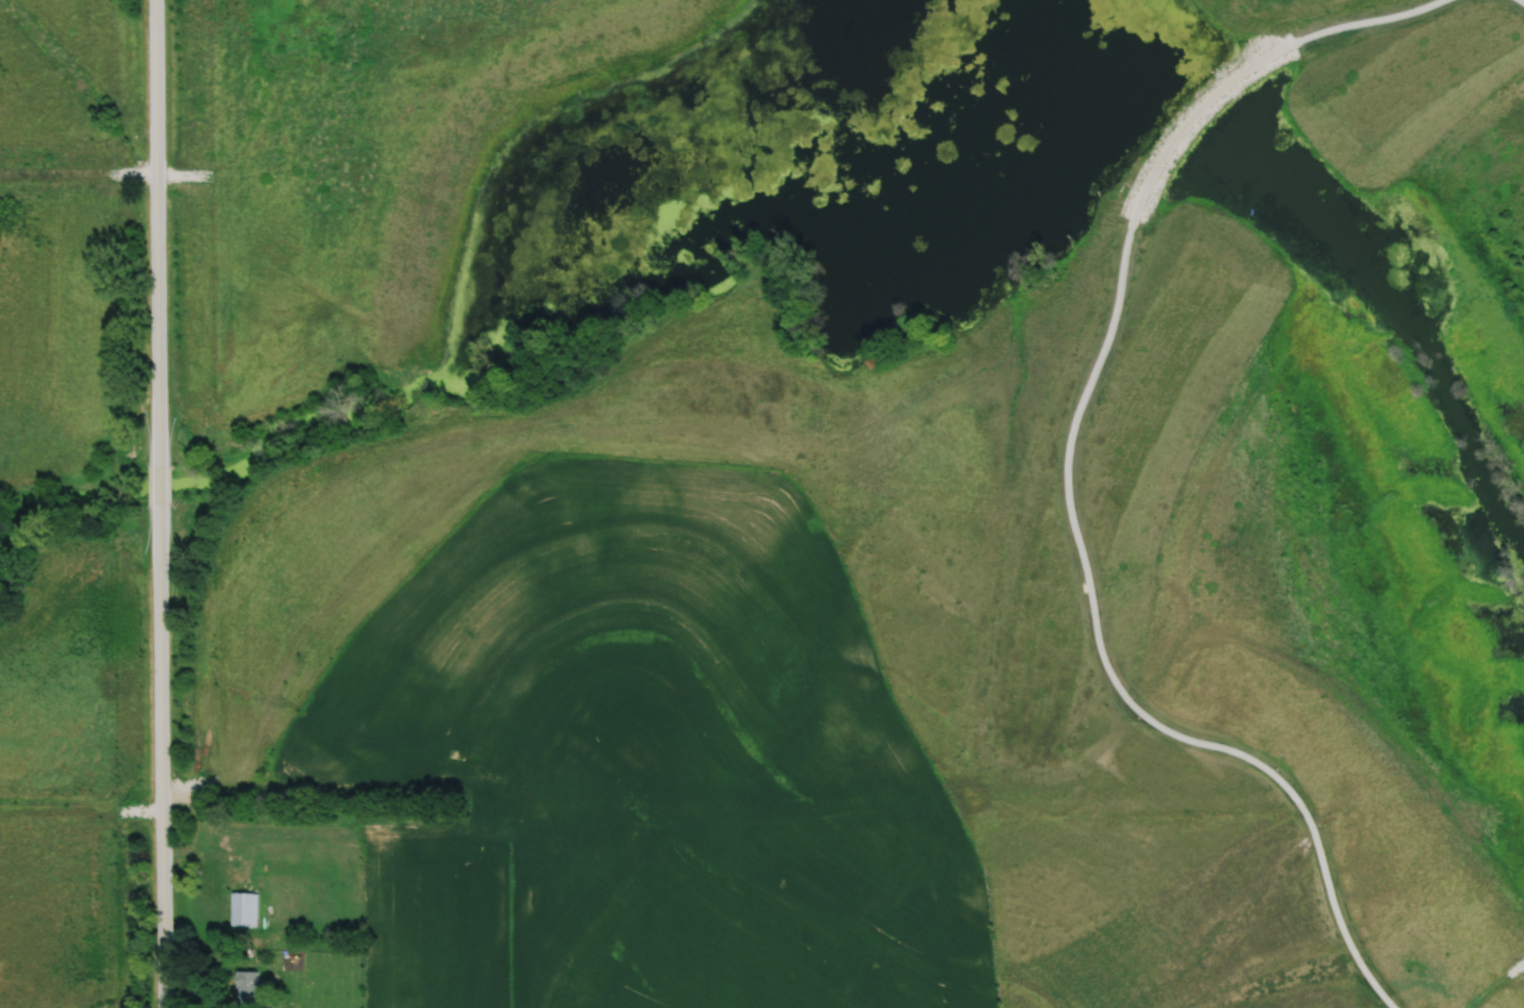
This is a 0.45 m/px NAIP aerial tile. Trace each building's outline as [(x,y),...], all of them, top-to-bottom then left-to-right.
[(256,893),(230,893),(230,926),(256,926),(256,893)] [(237,972),(237,1005),(257,1005),(257,972),(237,972)]
